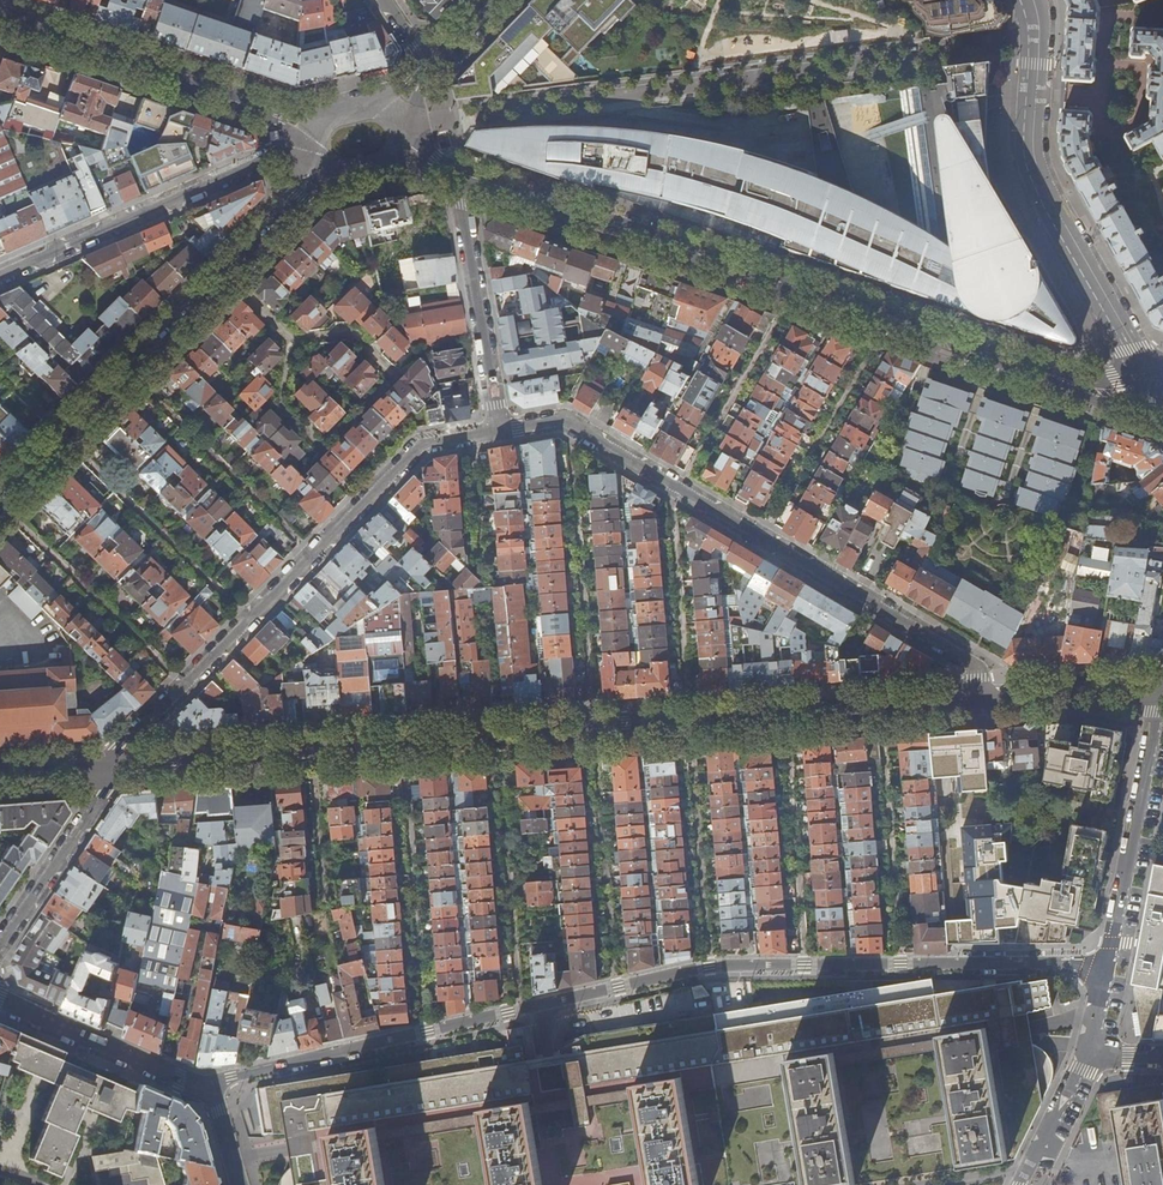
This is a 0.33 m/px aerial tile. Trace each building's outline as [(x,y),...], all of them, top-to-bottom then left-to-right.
[(99,0),(37,0),(59,8),(92,19),(99,0)] [(92,19),(118,28),(135,33),(146,1),(143,0),(99,0),(92,19)] [(162,3),(155,0),(146,0),(146,1),(135,33),(141,35),(150,38),(162,5),(162,3)] [(150,38),(211,59),(224,64),(241,69),(253,36),(262,11),(266,0),(239,0),(230,28),(162,5),(150,38)] [(301,0),(266,0),(262,11),(300,24),(301,5),(301,4),(301,0)] [(325,27),(320,0),(301,5),(300,24),(299,33),(325,27)] [(430,4),(427,7),(438,17),(444,11),(455,0),(426,0),(430,4)] [(599,17),(603,21),(624,0),(537,0),(532,6),(581,54),(603,30),(594,22),(599,17)] [(633,0),(624,0),(603,21),(599,17),(594,22),(603,30),(633,0)] [(999,23),(1005,17),(999,5),(995,4),(981,5),(978,0),(940,0),(938,0),(915,0),(917,13),(922,18),(930,17),(932,29),(936,31),(999,23)] [(1100,7),(1097,0),(1067,0),(1070,8),(1066,63),(1065,81),(1093,83),(1095,81),(1096,60),(1094,57),(1096,33),(1099,31),(1100,7)] [(465,8),(461,4),(455,11),(458,14),(465,8)] [(581,54),(532,6),(518,20),(479,60),(453,87),(455,95),(459,94),(460,100),(530,91),(529,85),(515,71),(527,59),(556,87),(600,81),(599,75),(576,78),(567,69),(582,55),(581,54)] [(397,51),(376,20),(367,25),(370,33),(359,35),(354,11),(340,14),(346,40),(354,74),(366,71),(391,65),(397,51)] [(354,74),(346,40),(340,42),(338,29),(326,32),(328,45),(335,78),(344,76),(354,74)] [(1137,30),(1134,32),(1132,57),(1134,59),(1144,59),(1146,58),(1146,55),(1151,55),(1157,62),(1157,67),(1153,67),(1151,68),(1148,100),(1153,101),(1151,123),(1128,136),(1128,138),(1117,143),(1124,156),(1152,142),(1155,140),(1162,136),(1162,32),(1137,30)] [(298,52),(298,51),(253,36),(241,69),(258,75),(295,88),(297,87),(298,52)] [(335,78),(328,45),(298,52),(297,87),(307,85),(335,78)] [(24,67),(12,63),(1,59),(0,62),(0,89),(11,93),(8,102),(11,102),(24,67)] [(832,180),(816,174),(781,162),(730,147),(665,134),(602,128),(602,126),(571,124),(526,125),(473,132),(473,137),(468,146),(467,147),(596,191),(597,187),(637,195),(695,210),(738,223),(788,243),(787,245),(788,246),(787,249),(960,308),(962,312),(963,314),(965,315),(979,322),(1072,354),(1085,338),(1074,318),(1027,239),(1023,236),(1019,234),(1017,234),(1013,227),(997,199),(992,191),(986,146),(987,101),(988,89),(988,84),(989,63),(946,69),(949,74),(950,83),(902,89),(922,240),(880,212),(875,220),(889,227),(888,230),(863,220),(853,190),(853,189),(845,186),(832,180)] [(38,92),(44,74),(24,67),(11,102),(2,130),(50,140),(51,140),(54,132),(58,121),(60,115),(47,110),(24,103),(29,89),(38,92)] [(109,120),(119,91),(96,83),(73,75),(60,115),(58,121),(104,136),(109,120)] [(848,173),(824,97),(807,101),(816,174),(832,180),(845,186),(853,189),(848,173)] [(141,151),(129,156),(130,160),(145,193),(178,178),(195,171),(186,152),(183,145),(185,139),(193,116),(157,104),(142,99),(133,124),(168,136),(166,144),(160,147),(160,146),(142,154),(141,151)] [(1,133),(2,130),(11,102),(0,105),(0,204),(4,213),(0,214),(0,216),(1,219),(0,220),(0,243),(5,254),(17,248),(46,235),(28,193),(1,133)] [(1094,157),(1089,136),(1091,134),(1092,115),(1091,113),(1063,111),(1062,123),(1061,142),(1065,159),(1076,181),(1103,167),(1098,158),(1096,157),(1094,157)] [(207,146),(211,122),(193,116),(185,139),(207,146)] [(125,147),(132,127),(122,124),(109,120),(104,136),(103,137),(100,147),(99,150),(99,151),(125,147)] [(223,126),(211,122),(207,146),(206,153),(211,164),(227,157),(241,150),(243,151),(253,149),(251,141),(249,135),(223,126)] [(75,138),(54,132),(51,140),(59,142),(73,144),(75,138)] [(1155,140),(1162,156),(1162,136),(1155,140)] [(62,148),(59,142),(51,140),(50,140),(53,147),(62,148)] [(1137,155),(1154,146),(1152,142),(1124,156),(1124,157),(1135,151),(1137,155)] [(107,168),(99,151),(99,150),(95,149),(78,146),(81,152),(87,166),(97,162),(101,171),(107,168)] [(129,156),(125,147),(99,151),(107,168),(108,169),(130,160),(129,156)] [(87,166),(81,152),(66,158),(72,173),(90,216),(98,213),(106,210),(87,166)] [(1150,262),(1152,261),(1123,207),(1121,208),(1103,174),(1108,171),(1106,167),(1103,168),(1103,167),(1076,181),(1094,212),(1117,256),(1139,295),(1156,327),(1162,330),(1162,285),(1150,262)] [(90,216),(72,173),(28,193),(46,235),(58,230),(90,216)] [(139,195),(129,173),(112,180),(122,202),(139,195)] [(122,202),(112,180),(103,185),(112,207),(122,202)] [(244,214),(263,195),(260,182),(251,184),(248,186),(239,191),(216,201),(205,205),(213,225),(223,236),(244,214)] [(407,225),(400,198),(376,204),(377,206),(372,206),(373,205),(361,208),(367,234),(370,247),(390,242),(387,229),(407,225)] [(213,225),(205,205),(186,214),(205,233),(213,225)] [(367,234),(361,208),(351,210),(342,212),(348,239),(367,234)] [(348,239),(342,212),(331,215),(327,216),(310,232),(328,250),(338,241),(348,239)] [(513,253),(521,228),(507,223),(495,219),(483,229),(486,244),(506,251),(505,254),(511,257),(513,253)] [(171,243),(163,224),(151,229),(140,234),(148,253),(171,243)] [(214,245),(223,236),(213,225),(205,233),(205,234),(197,242),(191,235),(186,239),(191,244),(203,256),(214,245)] [(535,275),(546,241),(547,237),(529,231),(521,228),(513,253),(511,257),(505,254),(506,268),(490,269),(492,280),(526,276),(527,276),(535,275)] [(328,250),(310,232),(302,241),(296,247),(316,265),(320,261),(330,271),(338,263),(328,253),(330,251),(328,250)] [(148,253),(140,234),(125,240),(116,244),(124,264),(148,254),(148,253)] [(558,294),(573,251),(554,244),(546,241),(535,275),(558,294)] [(124,264),(116,244),(104,250),(81,259),(100,278),(126,267),(124,264)] [(193,267),(203,256),(191,244),(173,262),(164,254),(160,257),(181,278),(193,267)] [(579,312),(599,255),(574,246),(573,251),(558,294),(562,297),(579,312)] [(316,265),(296,247),(292,251),(283,261),(302,279),(316,265)] [(610,288),(619,261),(606,257),(599,255),(579,312),(599,322),(606,301),(589,295),(593,281),(610,288)] [(172,288),(181,278),(160,257),(156,259),(162,266),(148,280),(138,271),(134,273),(141,280),(161,299),(172,288)] [(302,279),(283,261),(274,269),(269,275),(288,293),(302,279)] [(622,335),(645,270),(629,265),(619,261),(610,288),(606,301),(599,322),(609,328),(622,335)] [(657,354),(681,283),(656,274),(645,270),(622,335),(633,341),(657,354)] [(288,293),(269,275),(264,280),(253,291),(262,299),(263,298),(275,311),(284,301),(282,299),(288,293)] [(532,289),(530,280),(527,280),(526,276),(492,280),(495,294),(520,291),(523,310),(520,310),(521,315),(547,312),(546,306),(542,287),(532,289)] [(161,299),(141,280),(121,299),(141,319),(156,304),(161,299)] [(722,322),(735,301),(716,294),(681,283),(657,354),(662,356),(671,361),(676,363),(683,366),(693,371),(695,368),(698,362),(702,355),(704,353),(722,322)] [(32,307),(35,303),(18,287),(0,295),(0,309),(10,319),(33,342),(54,363),(76,385),(115,346),(141,319),(121,299),(118,296),(97,317),(103,323),(92,334),(87,328),(70,345),(32,307)] [(354,317),(367,304),(353,290),(334,309),(348,323),(354,317)] [(599,322),(579,312),(562,297),(551,299),(553,305),(546,306),(547,312),(521,315),(518,316),(518,313),(514,313),(514,316),(499,318),(502,335),(505,353),(604,337),(609,328),(599,322)] [(305,332),(321,315),(324,312),(309,298),(290,317),(305,332)] [(463,319),(459,299),(420,306),(422,313),(397,318),(414,348),(466,340),(463,319)] [(749,338),(765,311),(749,306),(735,301),(722,322),(727,324),(749,338)] [(261,326),(248,313),(249,312),(240,304),(229,315),(225,319),(244,339),(250,333),(252,335),(261,326)] [(389,326),(384,321),(386,318),(377,309),(375,311),(367,304),(354,317),(377,339),(389,326)] [(0,309),(0,326),(10,319),(0,309)] [(317,330),(326,320),(321,315),(305,332),(317,330)] [(10,319),(0,326),(0,338),(16,354),(33,342),(10,319)] [(244,339),(225,319),(220,324),(211,334),(230,352),(244,339)] [(749,338),(727,324),(718,340),(719,341),(740,353),(749,338)] [(409,345),(389,326),(377,339),(375,341),(394,360),(409,345)] [(818,348),(827,333),(811,327),(807,334),(802,332),(793,327),(783,345),(805,358),(810,361),(815,354),(818,348)] [(626,353),(633,341),(622,335),(609,328),(604,337),(602,340),(626,353)] [(230,352),(211,334),(201,343),(197,348),(216,367),(230,352)] [(840,368),(853,347),(843,342),(833,336),(824,351),(818,348),(815,354),(820,357),(840,368)] [(584,361),(584,357),(593,356),(602,340),(604,337),(505,353),(508,374),(520,372),(521,375),(535,372),(535,369),(558,365),(559,368),(573,366),(572,363),(584,361)] [(256,379),(281,353),(267,340),(248,360),(257,368),(251,373),(256,379)] [(657,354),(633,341),(626,353),(650,366),(657,354)] [(740,353),(719,341),(710,356),(731,369),(740,353)] [(54,363),(33,342),(16,354),(24,362),(19,366),(30,376),(34,372),(39,377),(54,363)] [(344,382),(357,369),(349,360),(352,357),(339,345),(329,355),(331,358),(325,364),(326,364),(327,365),(344,382)] [(799,368),(805,358),(783,345),(773,361),(801,377),(805,371),(799,368)] [(216,367),(197,348),(193,352),(183,362),(198,376),(202,380),(216,367)] [(460,357),(459,351),(434,355),(438,376),(431,377),(435,385),(462,380),(464,380),(460,357)] [(268,379),(280,367),(282,355),(281,353),(256,379),(240,396),(254,410),(256,407),(273,390),(260,377),(263,374),(268,379)] [(731,369),(710,356),(704,353),(702,355),(708,359),(704,367),(701,365),(701,364),(698,362),(695,368),(700,371),(721,384),(731,369)] [(661,390),(676,363),(671,361),(667,367),(659,362),(662,356),(657,354),(650,366),(643,379),(647,382),(644,386),(652,391),(656,386),(661,390)] [(900,370),(895,367),(900,357),(894,355),(889,354),(875,377),(876,377),(891,386),(896,378),(900,370)] [(309,382),(327,365),(326,364),(325,364),(318,356),(317,357),(313,358),(312,362),(300,374),(308,382),(309,382)] [(832,385),(841,369),(840,368),(820,357),(811,372),(832,385)] [(911,361),(900,357),(895,367),(900,370),(896,378),(899,380),(898,381),(908,385),(920,364),(911,361)] [(431,377),(420,359),(399,381),(424,406),(425,406),(427,425),(443,422),(436,390),(435,385),(431,377)] [(801,377),(773,361),(766,375),(785,386),(789,379),(797,384),(801,377)] [(184,391),(198,376),(183,362),(176,369),(169,376),(184,391)] [(76,385),(54,363),(39,377),(62,400),(66,396),(76,385)] [(377,377),(363,363),(357,369),(344,382),(358,396),(377,377)] [(687,382),(690,377),(683,373),(682,375),(678,373),(681,369),(682,370),(683,366),(676,363),(661,390),(676,399),(678,396),(687,382)] [(704,412),(721,384),(700,371),(692,385),(687,382),(678,396),(685,400),(704,412)] [(597,402),(609,381),(592,372),(572,405),(589,415),(597,402)] [(825,398),(832,385),(811,372),(803,385),(805,387),(825,398)] [(560,390),(559,383),(578,381),(582,373),(510,386),(513,400),(525,408),(559,402),(557,391),(560,390)] [(782,399),(789,388),(785,386),(766,375),(759,386),(782,399)] [(199,405),(213,391),(202,380),(198,376),(184,391),(199,406),(199,405)] [(884,403),(894,388),(891,386),(876,377),(875,377),(866,392),(884,403)] [(468,418),(463,390),(475,388),(473,378),(464,380),(462,380),(463,386),(436,390),(443,422),(468,418)] [(957,429),(963,412),(968,413),(974,396),(927,379),(915,414),(912,413),(900,448),(904,449),(898,466),(902,467),(899,475),(934,486),(936,479),(940,481),(942,474),(945,475),(948,468),(945,467),(946,464),(942,462),(950,439),(953,440),(956,433),(953,432),(954,428),(957,429)] [(424,406),(399,381),(385,395),(404,414),(407,412),(409,414),(413,411),(415,413),(418,412),(424,406)] [(327,400),(309,382),(308,382),(295,395),(313,414),(327,400)] [(786,402),(782,399),(759,386),(752,397),(779,414),(783,406),(786,402)] [(825,398),(805,387),(803,391),(795,387),(790,395),(796,398),(817,411),(825,398)] [(237,415),(213,391),(199,405),(199,406),(222,429),(223,429),(237,415)] [(404,414),(385,395),(371,409),(390,428),(404,414)] [(648,412),(653,403),(655,400),(648,396),(646,397),(640,406),(641,408),(648,412)] [(817,411),(796,398),(792,405),(786,402),(783,406),(810,422),(817,411)] [(637,431),(644,418),(629,409),(633,403),(632,402),(633,400),(631,399),(613,429),(626,436),(632,440),(637,431)] [(879,421),(886,409),(872,401),(870,403),(862,399),(857,408),(875,419),(879,421)] [(1023,432),(1029,415),(983,399),(977,416),(981,417),(980,421),(982,422),(972,453),(969,452),(967,456),(971,457),(961,487),(994,499),(998,485),(1001,486),(1003,483),(999,482),(1009,451),(1012,452),(1014,448),(1011,447),(1016,430),(1023,432)] [(322,433),(341,413),(327,400),(313,414),(308,419),(322,433)] [(695,428),(704,412),(685,400),(681,405),(684,407),(678,418),(695,428)] [(614,411),(597,402),(589,415),(605,424),(614,411)] [(659,428),(669,412),(670,409),(664,406),(658,417),(655,415),(659,410),(654,406),(655,404),(653,403),(648,412),(644,418),(637,431),(643,434),(652,440),(659,428)] [(810,422),(783,406),(779,414),(776,418),(803,434),(810,422)] [(283,426),(268,412),(265,415),(256,407),(254,410),(243,421),(259,437),(265,443),(283,426)] [(872,424),(875,419),(857,408),(848,423),(870,435),(876,439),(879,432),(874,429),(875,427),(872,424)] [(390,428),(371,409),(357,423),(377,442),(390,428)] [(772,425),(745,409),(738,421),(756,431),(765,437),(767,435),(768,433),(758,428),(760,425),(769,431),(772,426),(772,425)] [(134,442),(148,428),(154,421),(145,412),(138,419),(132,413),(122,424),(119,427),(134,442)] [(686,444),(695,428),(678,418),(669,412),(659,428),(664,430),(686,444)] [(7,415),(0,422),(0,435),(14,448),(23,439),(28,434),(7,415)] [(259,437),(243,421),(237,415),(223,429),(222,429),(246,452),(259,437)] [(1073,468),(1084,433),(1038,417),(1032,435),(1037,437),(1032,455),(1035,455),(1034,459),(1031,458),(1028,465),(1032,467),(1024,489),(1021,488),(1019,492),(1016,492),(1014,499),(1017,500),(1015,506),(1019,507),(1019,508),(1056,521),(1062,503),(1066,504),(1077,469),(1073,468)] [(803,434),(776,418),(772,425),(772,426),(777,429),(775,434),(796,446),(803,434)] [(752,438),(756,431),(738,421),(729,436),(747,446),(756,452),(761,444),(752,438)] [(377,442),(357,423),(343,438),(362,456),(377,442)] [(866,443),(870,435),(848,423),(841,435),(868,452),(871,446),(866,443)] [(295,444),(298,441),(283,426),(265,443),(283,461),(289,467),(303,452),(295,444)] [(148,457),(134,442),(119,427),(114,432),(90,457),(104,471),(120,457),(127,463),(134,471),(135,470),(148,457)] [(1157,445),(1132,437),(1104,427),(1094,485),(1103,484),(1110,483),(1109,476),(1109,470),(1111,464),(1112,461),(1133,468),(1137,467),(1140,471),(1138,475),(1142,479),(1162,463),(1162,456),(1157,445)] [(163,442),(148,428),(134,442),(148,457),(163,442)] [(686,444),(664,430),(652,452),(659,456),(676,466),(688,445),(686,444)] [(796,446),(775,434),(769,431),(768,433),(767,435),(769,436),(767,439),(771,442),(769,445),(790,457),(796,446)] [(0,435),(0,463),(7,456),(14,448),(0,435)] [(868,452),(841,435),(831,451),(848,461),(854,464),(859,456),(864,459),(868,452)] [(740,458),(747,446),(729,436),(722,448),(740,458)] [(283,461),(265,443),(259,437),(246,452),(269,475),(283,461)] [(362,456),(343,438),(329,451),(349,470),(362,456)] [(558,476),(555,439),(538,442),(521,445),(526,474),(527,479),(557,476),(558,476)] [(186,465),(163,442),(148,457),(172,480),(186,465)] [(790,457),(769,445),(768,447),(761,444),(756,452),(761,456),(783,468),(790,457)] [(519,474),(515,446),(496,450),(478,453),(479,465),(492,462),(494,476),(519,474)] [(349,470),(329,451),(316,465),(335,485),(349,470)] [(843,470),(848,461),(831,451),(823,466),(837,475),(841,469),(843,470)] [(745,485),(754,470),(753,469),(724,453),(716,466),(713,464),(705,477),(727,490),(734,479),(745,485)] [(459,480),(457,456),(442,459),(436,460),(437,468),(423,470),(424,479),(424,483),(442,481),(459,480)] [(783,468),(761,456),(753,469),(754,470),(774,482),(783,468)] [(172,480),(148,457),(135,470),(146,481),(158,494),(172,480)] [(624,495),(622,476),(616,472),(616,474),(598,475),(599,462),(592,458),(591,475),(592,498),(624,495)] [(301,479),(297,475),(289,467),(283,461),(269,475),(292,498),(306,484),(301,479)] [(1162,485),(1162,463),(1142,479),(1140,480),(1117,483),(1118,491),(1123,491),(1124,496),(1127,498),(1134,493),(1135,495),(1129,500),(1136,506),(1153,493),(1162,485)] [(210,489),(186,465),(172,480),(196,503),(210,489)] [(335,485),(316,465),(301,479),(306,484),(321,499),(335,485)] [(839,484),(843,478),(837,475),(823,466),(815,479),(837,492),(842,495),(846,488),(839,484)] [(768,493),(774,482),(754,470),(745,485),(735,501),(746,508),(751,499),(761,505),(762,504),(765,502),(769,497),(768,493)] [(521,492),(521,482),(527,481),(527,479),(526,474),(519,474),(494,476),(496,493),(521,492)] [(410,511),(426,496),(424,483),(424,479),(420,480),(416,476),(395,497),(410,511)] [(559,489),(558,476),(557,476),(527,479),(527,481),(527,491),(558,489),(559,489)] [(661,499),(622,476),(624,495),(624,503),(628,503),(629,509),(625,509),(625,519),(626,522),(656,519),(655,511),(661,499)] [(85,493),(69,478),(54,493),(84,522),(98,508),(99,507),(85,493)] [(833,498),(837,492),(815,479),(815,480),(813,479),(807,488),(808,489),(809,490),(808,491),(835,507),(838,501),(833,498)] [(196,503),(172,480),(158,494),(169,504),(182,517),(196,503)] [(460,498),(459,480),(442,481),(442,490),(432,491),(432,500),(437,500),(460,498)] [(323,501),(321,499),(306,484),(292,498),(318,524),(332,510),(323,501)] [(1104,492),(1103,484),(1094,485),(1092,493),(1104,492)] [(1153,493),(1162,506),(1162,485),(1153,493)] [(900,536),(918,502),(920,498),(902,488),(894,503),(884,523),(890,526),(882,542),(894,548),(900,536)] [(233,512),(210,489),(196,503),(219,526),(233,512)] [(560,501),(559,489),(558,489),(527,491),(527,492),(528,503),(559,501),(560,501)] [(835,507),(808,491),(799,506),(802,508),(817,517),(819,518),(822,513),(829,517),(835,507)] [(884,523),(894,503),(874,491),(860,518),(842,550),(836,561),(850,569),(871,529),(865,526),(871,515),(884,523)] [(523,510),(521,492),(496,493),(497,511),(523,510)] [(84,522),(54,493),(49,498),(38,509),(68,538),(71,535),(84,522)] [(624,503),(624,495),(592,498),(593,510),(625,507),(624,503)] [(332,510),(339,502),(333,497),(332,498),(331,498),(329,499),(327,497),(323,501),(332,510)] [(410,511),(395,497),(389,503),(410,523),(416,517),(410,511)] [(462,514),(460,498),(437,500),(438,508),(436,509),(436,515),(462,514)] [(561,513),(560,501),(559,501),(528,503),(529,509),(529,515),(536,514),(560,513),(561,513)] [(922,529),(932,510),(918,502),(900,536),(909,541),(912,535),(916,537),(932,546),(937,537),(922,529)] [(219,526),(196,503),(182,517),(193,529),(197,532),(193,536),(193,537),(193,539),(200,546),(205,541),(219,526)] [(423,542),(419,539),(422,536),(418,532),(415,535),(410,530),(406,534),(403,531),(405,523),(387,505),(379,513),(407,540),(412,545),(420,553),(424,549),(420,546),(423,542)] [(297,518),(285,506),(278,514),(289,526),(297,518)] [(842,550),(860,518),(856,516),(858,512),(848,506),(846,510),(842,508),(824,539),(832,544),(842,550)] [(625,519),(625,509),(625,507),(593,510),(594,522),(625,519)] [(944,524),(951,510),(946,507),(939,521),(944,524)] [(110,520),(98,508),(84,522),(107,545),(121,531),(110,520)] [(818,523),(814,521),(817,517),(802,508),(799,512),(796,511),(785,530),(806,543),(809,537),(818,523)] [(529,518),(529,515),(523,516),(523,510),(497,511),(499,526),(530,524),(529,518)] [(256,535),(233,512),(219,526),(242,549),(256,535)] [(407,540),(379,513),(367,525),(364,528),(383,546),(388,541),(393,546),(395,546),(397,544),(400,547),(407,540)] [(562,525),(561,513),(560,513),(536,514),(536,518),(529,518),(530,524),(530,527),(537,526),(561,525),(562,525)] [(463,529),(462,514),(436,515),(437,531),(442,531),(463,529)] [(703,545),(712,529),(706,525),(693,518),(687,526),(687,529),(690,531),(688,535),(687,562),(693,562),(703,545)] [(626,531),(626,522),(625,519),(594,522),(595,534),(626,531)] [(660,565),(656,519),(626,522),(626,531),(627,538),(633,537),(634,543),(627,543),(628,555),(629,568),(635,567),(660,565)] [(283,532),(271,520),(256,535),(242,549),(268,575),(276,566),(282,561),(274,553),(277,550),(277,548),(274,545),(272,545),(269,547),(262,540),(264,538),(265,539),(270,534),(276,540),(283,532)] [(107,545),(84,522),(71,535),(93,558),(107,545)] [(531,539),(530,527),(530,524),(499,526),(500,541),(529,539),(531,539)] [(563,537),(562,525),(561,525),(537,526),(538,538),(562,537),(563,537)] [(242,549),(219,526),(205,541),(215,551),(228,564),(242,549)] [(1119,541),(1121,529),(1086,527),(1085,535),(1084,540),(1119,541)] [(383,546),(364,528),(359,533),(357,535),(376,554),(383,546)] [(465,554),(463,529),(442,531),(443,538),(446,542),(443,544),(463,563),(468,568),(470,570),(469,556),(465,554)] [(727,553),(735,542),(723,535),(712,529),(703,545),(718,554),(717,560),(727,559),(727,553)] [(1061,664),(1075,589),(1078,574),(1081,558),(1084,540),(1085,535),(1065,529),(1024,616),(1009,649),(1004,660),(1017,667),(1029,667),(1061,664)] [(133,543),(121,531),(107,545),(130,568),(144,554),(133,543)] [(627,543),(627,538),(626,531),(595,534),(596,546),(627,543)] [(376,554),(357,535),(352,540),(350,543),(373,566),(376,564),(371,559),(373,556),(378,561),(381,559),(376,554)] [(564,549),(563,537),(562,537),(538,538),(538,550),(563,549),(564,549)] [(926,558),(932,546),(916,537),(912,544),(920,548),(914,560),(913,560),(909,568),(899,561),(887,583),(895,588),(907,595),(926,558)] [(526,547),(526,542),(529,542),(529,539),(500,541),(501,556),(532,553),(532,551),(532,547),(526,547)] [(1131,659),(1148,560),(1149,554),(1151,547),(1151,543),(1119,541),(1115,564),(1112,580),(1103,631),(1097,661),(1118,660),(1131,659)] [(6,542),(1,547),(0,548),(0,568),(5,573),(9,570),(18,578),(15,582),(18,585),(20,587),(26,581),(33,574),(36,571),(6,542)] [(463,563),(443,544),(442,542),(428,556),(448,575),(451,572),(450,570),(456,563),(460,566),(463,563)] [(756,555),(735,542),(727,553),(727,559),(729,568),(734,566),(735,563),(744,569),(743,573),(745,574),(734,592),(737,606),(764,560),(756,555)] [(392,584),(373,566),(350,543),(345,547),(333,559),(381,608),(399,596),(402,594),(392,584)] [(628,555),(627,543),(596,546),(597,558),(628,555)] [(130,568),(107,545),(93,558),(117,582),(130,568)] [(433,566),(420,553),(412,545),(409,547),(412,551),(400,563),(406,568),(423,585),(426,587),(431,582),(424,575),(433,566)] [(1151,547),(1149,554),(1162,557),(1162,548),(1151,547)] [(268,575),(242,549),(228,564),(254,589),(258,585),(268,575)] [(565,560),(564,549),(563,549),(538,550),(532,551),(532,553),(533,559),(533,563),(539,562),(564,560),(565,560)] [(40,567),(48,558),(42,552),(34,561),(40,567)] [(528,569),(527,560),(533,559),(532,553),(501,556),(502,571),(528,569)] [(157,567),(144,554),(130,568),(154,591),(168,577),(157,567)] [(423,585),(406,568),(404,570),(388,555),(383,561),(405,583),(412,590),(418,590),(423,585)] [(629,568),(628,555),(597,558),(598,570),(629,568)] [(1024,616),(926,558),(907,595),(926,606),(943,616),(945,611),(961,620),(959,623),(970,629),(971,626),(981,632),(980,635),(985,638),(990,641),(992,639),(1009,649),(1024,616)] [(1112,580),(1115,564),(1081,558),(1078,574),(1112,580)] [(381,608),(333,559),(313,580),(295,598),(320,622),(326,616),(330,619),(335,613),(340,618),(325,633),(332,640),(336,637),(365,618),(381,608)] [(405,583),(383,561),(381,559),(378,561),(380,563),(378,566),(376,564),(373,566),(392,584),(394,585),(397,585),(400,587),(405,583)] [(566,572),(565,560),(564,560),(539,562),(541,574),(565,572),(566,572)] [(718,578),(717,560),(693,562),(695,580),(718,578)] [(777,634),(806,584),(797,579),(764,560),(737,606),(739,616),(741,626),(777,634)] [(1162,571),(1162,562),(1148,560),(1131,659),(1145,658),(1156,657),(1162,651),(1162,639),(1151,636),(1154,624),(1153,623),(1152,623),(1154,617),(1152,615),(1154,600),(1157,585),(1160,586),(1162,571)] [(661,577),(660,565),(635,567),(636,578),(661,577)] [(9,576),(6,573),(5,573),(0,568),(0,586),(9,576)] [(154,591),(130,568),(117,582),(140,605),(154,591)] [(481,581),(470,570),(468,568),(452,585),(457,589),(475,588),(481,581)] [(630,579),(629,568),(598,570),(600,590),(631,588),(630,583),(630,582),(630,579)] [(529,578),(528,569),(502,571),(504,586),(508,585),(535,583),(534,577),(529,578)] [(567,593),(566,572),(565,572),(541,574),(540,574),(534,574),(534,577),(535,583),(535,590),(536,595),(567,593)] [(50,590),(33,574),(26,581),(31,586),(25,592),(41,608),(48,602),(43,597),(50,590)] [(180,589),(168,577),(154,591),(178,615),(191,601),(180,589)] [(662,589),(661,577),(636,578),(630,579),(630,582),(636,582),(637,590),(662,589)] [(720,596),(719,582),(723,582),(723,577),(718,578),(695,580),(696,598),(720,596)] [(529,640),(524,588),(529,588),(529,590),(535,590),(535,583),(508,585),(519,706),(541,704),(544,704),(542,679),(537,680),(535,664),(527,664),(525,651),(529,651),(529,640)] [(834,601),(806,584),(777,634),(791,637),(796,629),(797,629),(796,623),(792,621),(799,611),(836,632),(836,636),(832,637),(828,645),(839,647),(858,616),(834,601)] [(41,608),(25,592),(20,587),(18,585),(6,596),(31,620),(42,609),(41,608)] [(217,626),(197,606),(204,598),(208,598),(214,592),(207,585),(191,601),(178,615),(203,640),(207,637),(217,626)] [(519,706),(508,585),(504,586),(495,586),(506,694),(507,694),(508,707),(519,706)] [(494,708),(489,659),(474,660),(469,601),(482,600),(493,599),(492,587),(475,588),(457,589),(451,590),(457,663),(460,695),(462,710),(494,708)] [(632,603),(631,594),(631,591),(631,588),(600,590),(601,612),(632,609),(632,603)] [(663,601),(662,589),(637,590),(631,591),(631,594),(637,594),(638,603),(663,601)] [(1096,616),(1100,594),(1075,589),(1061,664),(1083,662),(1097,661),(1103,631),(1080,627),(1082,614),(1096,616)] [(457,663),(451,590),(423,592),(428,662),(451,661),(451,664),(457,663)] [(178,615),(154,591),(140,605),(164,629),(178,615)] [(416,682),(409,593),(402,594),(399,596),(408,714),(421,713),(432,712),(430,681),(416,682)] [(537,616),(569,614),(567,593),(536,595),(537,616)] [(77,616),(55,594),(48,602),(41,608),(42,609),(63,629),(77,616)] [(729,607),(727,595),(720,596),(696,598),(697,610),(728,607),(729,607)] [(408,714),(399,596),(381,608),(365,618),(371,687),(380,687),(382,716),(386,716),(405,715),(408,714)] [(309,617),(293,600),(287,606),(304,622),(309,617)] [(664,613),(663,601),(638,603),(632,603),(632,609),(633,615),(664,613)] [(728,617),(728,607),(697,610),(698,622),(722,619),(729,619),(729,624),(741,626),(739,616),(728,617)] [(634,627),(633,615),(632,609),(601,612),(603,633),(634,630),(634,627)] [(300,626),(283,611),(276,617),(295,636),(299,640),(305,634),(299,628),(300,626)] [(665,625),(664,613),(633,615),(634,627),(665,625)] [(571,635),(569,614),(537,616),(538,621),(539,637),(545,637),(570,635),(571,635)] [(203,640),(178,615),(164,629),(190,654),(197,647),(203,640)] [(95,633),(77,616),(63,629),(81,647),(95,633)] [(295,636),(276,617),(257,637),(272,652),(276,655),(295,636)] [(371,687),(365,618),(336,637),(339,675),(342,709),(343,719),(358,718),(373,717),(371,687)] [(723,631),(722,619),(698,622),(699,633),(723,631)] [(539,637),(538,621),(531,621),(535,658),(540,657),(539,637)] [(795,685),(791,637),(777,634),(741,626),(729,624),(730,631),(731,643),(732,656),(733,667),(735,689),(750,688),(790,685),(795,685)] [(666,637),(665,625),(634,627),(634,630),(634,639),(666,637)] [(880,651),(890,634),(875,626),(865,642),(880,651)] [(312,653),(332,640),(325,633),(319,627),(308,637),(305,634),(299,640),(303,643),(312,653)] [(842,681),(840,660),(839,647),(828,645),(827,644),(827,652),(814,652),(814,650),(807,650),(805,634),(797,629),(796,629),(791,637),(795,685),(815,683),(842,681)] [(634,639),(634,630),(603,633),(604,653),(614,653),(635,651),(634,639)] [(731,643),(730,631),(723,631),(699,633),(700,645),(731,643)] [(110,649),(95,633),(81,647),(97,662),(110,649)] [(896,658),(905,643),(890,634),(880,651),(887,655),(885,659),(878,654),(880,671),(881,678),(884,678),(898,677),(896,658)] [(572,656),(571,635),(570,635),(545,637),(547,658),(572,656)] [(272,652),(257,637),(243,651),(258,666),(272,652)] [(667,644),(666,637),(634,639),(635,651),(667,649),(671,648),(670,644),(667,644)] [(312,653),(303,643),(296,650),(305,658),(312,653)] [(732,656),(731,643),(700,645),(701,658),(732,656)] [(943,673),(944,666),(933,660),(905,643),(896,658),(898,677),(900,676),(930,674),(937,674),(943,673)] [(128,666),(121,660),(123,657),(119,653),(117,655),(110,649),(97,662),(114,679),(128,666)] [(668,661),(667,649),(635,651),(636,663),(652,662),(668,661)] [(74,691),(73,691),(69,650),(55,651),(57,662),(63,662),(64,669),(58,670),(0,674),(0,746),(55,741),(103,738),(99,734),(130,708),(132,709),(134,711),(140,705),(123,688),(118,694),(90,716),(85,710),(75,711),(74,691)] [(636,663),(635,651),(614,653),(615,668),(619,668),(619,664),(628,664),(629,672),(616,672),(618,698),(620,698),(639,697),(637,671),(636,663)] [(618,698),(616,672),(615,668),(614,653),(604,653),(605,666),(603,666),(605,699),(618,698)] [(880,671),(878,654),(864,656),(860,656),(860,659),(861,672),(875,671),(880,671)] [(540,658),(542,679),(544,704),(545,704),(576,701),(572,656),(547,658),(540,658)] [(733,667),(732,656),(701,658),(702,670),(733,667)] [(861,672),(860,659),(840,660),(842,681),(847,681),(862,679),(861,672)] [(261,687),(234,660),(224,670),(221,673),(228,680),(230,678),(246,694),(248,717),(245,717),(246,727),(265,725),(261,687)] [(310,711),(307,680),(303,666),(301,661),(285,672),(286,684),(283,685),(283,686),(283,695),(284,700),(304,698),(305,722),(311,722),(310,711)] [(670,680),(668,661),(652,662),(653,670),(637,671),(639,697),(643,696),(671,694),(683,693),(682,683),(670,680)] [(153,691),(134,672),(138,668),(132,662),(128,666),(114,679),(123,688),(140,705),(147,698),(153,691)] [(460,695),(457,663),(451,664),(452,667),(439,668),(442,696),(460,695)] [(342,709),(339,675),(323,676),(316,673),(315,665),(303,666),(307,680),(310,711),(314,711),(342,709)] [(735,689),(733,667),(702,670),(704,692),(732,689),(735,689)] [(284,705),(284,700),(283,695),(270,696),(269,691),(272,687),(283,686),(283,685),(282,674),(261,687),(265,725),(267,725),(286,724),(284,705)] [(216,703),(213,701),(223,691),(221,688),(224,685),(217,677),(177,718),(183,732),(217,729),(239,727),(238,714),(227,715),(226,711),(226,709),(225,708),(224,708),(209,709),(216,703)] [(297,723),(295,705),(284,705),(286,724),(297,723)] [(1118,759),(1123,729),(1107,726),(1087,722),(1037,726),(1040,767),(1041,781),(1096,791),(1095,798),(1112,801),(1118,769),(1120,760),(1118,759)] [(1040,767),(1037,726),(1023,727),(1010,728),(1014,770),(1040,767)] [(1004,762),(1001,729),(984,730),(987,763),(1004,762)] [(948,733),(931,734),(934,779),(964,777),(965,793),(989,791),(987,763),(984,730),(948,733)] [(934,779),(931,734),(915,736),(887,738),(889,753),(901,753),(904,781),(934,779)] [(882,772),(879,738),(835,742),(837,763),(838,771),(838,775),(844,775),(869,773),(882,772)] [(837,763),(835,742),(818,743),(804,744),(805,765),(830,763),(837,763)] [(741,770),(740,758),(739,749),(735,750),(708,752),(703,752),(699,753),(696,759),(698,774),(709,773),(741,770)] [(689,769),(687,753),(679,754),(679,768),(682,770),(689,769)] [(677,775),(675,754),(644,757),(645,771),(645,778),(652,777),(677,775)] [(772,768),(771,756),(755,757),(740,758),(741,770),(772,768)] [(645,771),(644,757),(601,759),(602,774),(614,773),(615,792),(641,790),(640,784),(643,783),(643,779),(640,780),(639,771),(645,771)] [(583,783),(582,770),(569,771),(558,771),(557,762),(549,763),(550,785),(583,783)] [(550,785),(549,763),(518,765),(520,788),(543,786),(550,785)] [(831,772),(830,763),(805,765),(806,778),(838,775),(838,771),(831,772)] [(487,788),(485,768),(469,769),(453,770),(455,789),(455,797),(456,810),(462,809),(463,809),(461,790),(487,788)] [(773,780),(772,768),(741,770),(742,782),(773,780)] [(455,789),(453,770),(431,772),(414,773),(415,785),(414,786),(415,795),(424,794),(424,799),(450,797),(449,790),(455,789)] [(742,782),(741,770),(709,773),(710,784),(742,782)] [(872,786),(872,778),(871,777),(870,777),(869,773),(844,775),(846,789),(870,788),(870,786),(872,786)] [(390,794),(389,775),(377,776),(357,778),(319,780),(319,785),(329,785),(330,792),(330,799),(354,797),(355,806),(360,805),(359,796),(390,794)] [(678,787),(677,775),(652,777),(653,789),(678,787)] [(839,787),(838,775),(806,778),(807,790),(839,787)] [(935,792),(934,779),(904,781),(905,794),(935,792)] [(774,792),(773,780),(742,782),(743,795),(774,792)] [(303,803),(301,782),(289,783),(278,784),(279,800),(272,801),(273,804),(273,812),(283,811),(302,810),(302,803),(303,803)] [(743,795),(742,782),(710,784),(711,797),(743,795)] [(584,794),(583,783),(550,785),(543,786),(544,797),(522,799),(522,811),(546,809),(552,809),(551,797),(584,794)] [(234,808),(232,787),(214,789),(199,790),(196,812),(209,812),(209,815),(209,817),(224,816),(224,813),(227,813),(227,816),(232,815),(232,817),(235,817),(234,808)] [(679,799),(678,787),(653,789),(654,801),(679,799)] [(840,798),(839,790),(839,787),(807,790),(808,801),(840,798)] [(872,801),(870,788),(846,789),(846,790),(839,790),(840,798),(840,803),(872,801)] [(190,819),(195,790),(187,791),(175,792),(178,819),(179,820),(179,819),(180,819),(180,818),(181,818),(190,819)] [(642,802),(641,790),(615,792),(616,804),(642,802)] [(178,819),(175,792),(164,792),(157,793),(159,815),(164,815),(164,823),(171,822),(172,819),(178,819)] [(775,804),(774,792),(743,795),(744,806),(749,806),(775,804)] [(936,805),(935,792),(905,794),(905,807),(936,805)] [(159,815),(157,793),(134,795),(124,795),(98,834),(113,845),(125,827),(129,829),(140,813),(151,813),(152,818),(159,818),(159,815)] [(585,806),(584,794),(551,797),(552,809),(585,806)] [(744,806),(743,795),(711,797),(712,809),(744,806)] [(456,810),(455,797),(450,797),(424,799),(425,812),(456,810)] [(841,811),(840,803),(840,798),(808,801),(809,813),(834,811),(841,811)] [(680,810),(679,799),(654,801),(647,802),(648,810),(648,813),(654,813),(680,810)] [(68,814),(61,801),(42,802),(0,805),(0,830),(20,829),(28,821),(35,826),(29,835),(46,847),(68,814)] [(393,822),(391,808),(387,808),(387,801),(368,802),(369,809),(366,810),(367,824),(392,822),(393,822)] [(873,814),(872,801),(840,803),(841,811),(841,817),(873,814)] [(648,810),(647,802),(642,802),(616,804),(617,816),(643,814),(642,811),(648,810)] [(274,829),(274,818),(273,812),(273,804),(261,805),(234,808),(235,817),(237,843),(238,849),(276,846),(275,841),(274,829)] [(776,818),(775,804),(749,806),(750,820),(776,818)] [(937,818),(936,805),(905,807),(907,821),(937,818)] [(355,825),(354,806),(331,808),(331,818),(332,827),(353,825),(355,825)] [(586,818),(585,806),(552,809),(553,820),(586,818)] [(745,819),(744,806),(712,809),(713,821),(745,819)] [(489,821),(488,807),(463,809),(462,809),(456,810),(457,823),(463,823),(489,821)] [(554,833),(553,820),(552,809),(546,809),(547,819),(524,821),(524,835),(554,833)] [(303,818),(303,810),(302,810),(283,811),(283,817),(274,818),(274,829),(283,829),(284,829),(304,827),(303,818)] [(457,823),(456,810),(425,812),(426,826),(452,824),(457,823)] [(681,825),(680,810),(654,813),(655,820),(649,820),(649,825),(649,827),(681,825)] [(835,822),(834,811),(809,813),(810,824),(835,822)] [(649,825),(649,820),(648,813),(643,814),(617,816),(618,827),(644,826),(649,825)] [(874,828),(873,814),(841,817),(842,822),(842,830),(874,828)] [(187,848),(190,819),(181,818),(180,818),(180,819),(179,819),(179,820),(170,866),(163,865),(163,870),(183,875),(187,848)] [(587,830),(586,818),(553,820),(554,833),(587,830)] [(777,831),(776,818),(750,820),(745,821),(746,831),(746,834),(777,831)] [(939,832),(937,818),(907,821),(908,834),(939,832)] [(746,831),(745,821),(745,819),(713,821),(714,833),(746,831)] [(226,844),(224,821),(199,823),(197,836),(195,836),(194,842),(196,842),(196,843),(214,846),(217,868),(216,877),(197,874),(200,850),(187,848),(183,875),(182,881),(199,884),(210,886),(219,887),(230,888),(238,849),(237,843),(226,844)] [(490,834),(489,821),(463,823),(465,836),(490,834)] [(394,835),(393,822),(392,822),(367,824),(368,837),(393,835),(394,835)] [(843,843),(842,830),(842,822),(835,822),(810,824),(811,846),(843,843)] [(459,837),(458,828),(452,829),(452,824),(426,826),(427,839),(453,837),(459,837)] [(353,837),(353,825),(332,827),(332,834),(333,840),(353,838),(353,837)] [(682,838),(681,825),(649,827),(649,829),(650,831),(656,831),(657,840),(682,838)] [(976,920),(946,923),(948,943),(999,943),(1016,943),(1026,889),(1004,884),(1002,863),(1008,863),(1007,845),(1013,845),(1016,825),(968,829),(976,920)] [(1093,909),(1098,881),(1102,882),(1104,871),(1105,861),(1102,860),(1107,831),(1074,825),(1063,883),(1045,880),(1044,886),(1027,883),(1026,889),(1016,943),(1063,942),(1066,929),(1067,923),(1079,925),(1082,907),(1093,909)] [(172,842),(175,826),(160,827),(161,842),(172,842)] [(650,837),(650,831),(649,829),(644,829),(644,826),(618,827),(619,839),(650,837)] [(305,836),(304,827),(284,829),(283,829),(283,841),(275,841),(276,846),(276,848),(282,847),(305,846),(305,836)] [(160,844),(151,828),(127,841),(132,849),(133,849),(138,857),(160,844)] [(875,841),(874,828),(842,830),(843,843),(843,844),(875,841)] [(587,842),(587,830),(554,833),(555,845),(561,844),(587,842)] [(747,843),(746,834),(746,831),(714,833),(715,845),(747,843)] [(778,844),(777,831),(746,834),(747,843),(747,847),(778,844)] [(940,845),(939,832),(908,834),(909,848),(940,845)] [(34,863),(46,847),(29,835),(27,834),(16,850),(29,859),(32,861),(34,863)] [(117,858),(122,851),(113,845),(98,834),(90,845),(87,850),(111,867),(136,884),(141,864),(136,860),(131,867),(117,858)] [(491,848),(490,834),(465,836),(459,837),(460,851),(466,850),(491,848)] [(395,849),(394,835),(393,835),(368,837),(362,838),(363,851),(394,849),(395,849)] [(454,851),(453,837),(427,839),(429,853),(454,851)] [(651,849),(650,841),(650,837),(619,839),(620,851),(651,849)] [(683,850),(682,838),(657,840),(650,841),(651,849),(651,853),(683,850)] [(876,854),(875,841),(843,844),(844,856),(844,858),(876,854)] [(588,854),(587,842),(561,844),(562,847),(542,849),(543,858),(588,854)] [(748,855),(747,847),(747,843),(715,845),(716,857),(748,855)] [(844,856),(843,844),(843,843),(811,846),(812,859),(844,856)] [(780,858),(778,844),(747,847),(748,855),(748,861),(780,858)] [(941,859),(940,845),(909,848),(910,861),(941,859)] [(306,851),(305,846),(282,847),(282,858),(274,858),(273,864),(280,864),(304,862),(304,856),(306,856),(306,851)] [(25,865),(29,859),(16,850),(11,847),(1,861),(19,875),(25,865)] [(492,861),(491,848),(466,850),(467,863),(492,861)] [(396,862),(395,849),(394,849),(363,851),(359,851),(360,865),(371,864),(395,862),(396,862)] [(652,861),(651,853),(651,849),(620,851),(621,863),(652,861)] [(101,883),(111,867),(87,850),(79,861),(76,866),(101,883)] [(684,861),(683,850),(651,853),(652,861),(652,864),(684,861)] [(461,864),(460,851),(454,851),(429,853),(430,866),(461,864)] [(589,866),(588,854),(543,858),(537,858),(538,870),(558,869),(589,866)] [(877,868),(876,854),(844,858),(845,870),(845,871),(877,868)] [(748,861),(748,855),(716,857),(717,869),(748,866),(748,861)] [(845,870),(844,858),(844,856),(812,859),(813,872),(839,870),(845,870)] [(781,872),(780,858),(748,861),(748,866),(749,875),(781,872)] [(936,873),(935,861),(941,861),(941,859),(910,861),(911,875),(936,873)] [(19,875),(1,861),(0,863),(0,885),(7,890),(11,885),(19,875)] [(493,875),(492,861),(467,863),(468,877),(493,875)] [(653,873),(652,864),(652,861),(621,863),(622,875),(653,873)] [(685,874),(684,861),(652,864),(653,873),(653,876),(685,874)] [(305,871),(304,862),(280,864),(281,881),(307,879),(311,878),(311,875),(310,871),(305,871)] [(397,876),(396,862),(395,862),(371,864),(371,871),(363,872),(364,878),(365,878),(396,876),(397,876)] [(462,877),(461,864),(430,866),(431,880),(462,877)] [(1156,865),(1151,891),(1162,893),(1162,866),(1156,865)] [(88,912),(105,886),(101,883),(76,866),(62,885),(57,892),(83,909),(88,912)] [(590,878),(589,866),(558,869),(559,881),(590,878)] [(749,875),(748,866),(717,869),(718,881),(749,878),(749,875)] [(878,882),(877,868),(845,871),(846,884),(878,882)] [(175,989),(199,884),(182,881),(183,875),(163,870),(154,909),(133,1001),(145,1005),(150,984),(159,986),(175,989)] [(840,888),(839,870),(813,872),(815,890),(822,890),(840,888)] [(782,885),(781,872),(749,875),(749,878),(750,887),(782,885)] [(943,892),(942,872),(936,873),(911,875),(912,895),(924,893),(943,892)] [(654,885),(653,876),(653,873),(622,875),(623,887),(648,885),(654,885)] [(686,886),(685,874),(653,876),(654,885),(654,888),(686,886)] [(494,888),(493,875),(468,877),(469,890),(494,888)] [(398,889),(397,876),(396,876),(365,878),(366,891),(373,891),(398,889)] [(463,891),(462,877),(431,880),(432,893),(463,891)] [(366,891),(365,878),(364,878),(336,881),(337,890),(337,900),(338,908),(351,906),(367,905),(366,891)] [(591,890),(590,878),(559,881),(559,889),(560,892),(591,890)] [(750,887),(749,878),(718,881),(719,895),(750,892),(750,887)] [(308,887),(307,879),(281,881),(282,888),(275,888),(273,898),(283,897),(309,895),(308,887)] [(559,889),(559,881),(528,884),(525,885),(526,890),(528,892),(529,908),(555,905),(553,889),(559,889)] [(879,895),(878,882),(846,884),(847,888),(848,898),(879,895)] [(179,1020),(200,931),(196,930),(200,916),(203,916),(210,886),(199,884),(175,989),(167,1024),(160,1053),(169,1057),(175,1031),(179,1020)] [(649,897),(648,885),(623,887),(624,899),(649,897)] [(783,899),(782,885),(750,887),(750,892),(751,902),(757,901),(783,899)] [(687,898),(686,886),(654,888),(655,901),(687,898)] [(224,920),(230,888),(219,887),(212,918),(224,920)] [(496,902),(494,888),(469,890),(463,891),(464,904),(496,902)] [(848,898),(847,888),(840,888),(822,890),(823,907),(842,906),(848,906),(848,898)] [(399,902),(398,889),(373,891),(374,904),(399,902)] [(592,902),(591,890),(560,892),(561,905),(592,902)] [(464,904),(463,891),(432,893),(433,907),(464,904)] [(1151,891),(1146,917),(1137,964),(1133,984),(1136,984),(1162,989),(1162,988),(1162,893),(1151,891)] [(83,909),(57,892),(53,898),(44,912),(63,926),(68,930),(83,909)] [(751,902),(750,892),(719,895),(721,908),(752,906),(751,902)] [(946,923),(943,892),(924,893),(926,924),(946,923)] [(924,893),(912,895),(914,925),(926,924),(924,893)] [(310,904),(309,895),(283,897),(283,909),(275,910),(273,920),(311,913),(310,904)] [(880,909),(879,895),(848,898),(848,906),(854,905),(855,911),(880,909)] [(650,909),(649,897),(624,899),(625,911),(650,909)] [(261,931),(267,900),(256,898),(251,929),(261,931)] [(688,911),(687,898),(655,901),(656,913),(688,911)] [(784,914),(783,899),(757,901),(758,913),(752,914),(752,917),(784,914)] [(401,922),(399,902),(374,904),(376,924),(400,922),(401,922)] [(497,915),(496,902),(464,904),(465,918),(497,915)] [(593,914),(592,902),(561,905),(562,916),(593,914)] [(133,1001),(154,909),(151,908),(149,916),(133,912),(134,905),(132,904),(123,941),(137,944),(136,948),(141,949),(136,971),(118,967),(106,1021),(121,1028),(126,1030),(131,1012),(118,1009),(120,998),(133,1001)] [(465,918),(464,904),(433,907),(434,920),(465,918)] [(358,936),(351,906),(338,908),(332,909),(333,911),(335,920),(340,919),(346,939),(358,936)] [(752,917),(752,914),(752,906),(721,908),(722,921),(752,918),(752,917)] [(823,907),(817,908),(817,920),(843,918),(842,906),(823,907)] [(651,921),(650,909),(625,911),(626,923),(651,921)] [(882,925),(880,909),(855,911),(856,927),(882,925)] [(689,924),(688,911),(656,913),(657,926),(689,924)] [(47,950),(63,926),(44,912),(31,931),(27,937),(47,950)] [(594,926),(593,914),(562,916),(551,917),(552,921),(562,920),(563,928),(569,928),(594,926)] [(785,929),(784,914),(752,917),(752,918),(753,920),(758,920),(759,926),(753,926),(754,932),(785,929)] [(498,928),(497,915),(465,918),(466,931),(498,928)] [(466,931),(465,918),(434,920),(435,934),(466,931)] [(754,932),(753,926),(753,920),(752,918),(722,921),(723,935),(754,933),(754,932)] [(850,928),(849,918),(843,918),(817,920),(819,932),(850,930),(850,928)] [(652,930),(651,921),(626,923),(627,935),(658,933),(657,929),(652,930)] [(402,936),(401,922),(400,922),(376,924),(377,937),(401,936),(402,936)] [(948,943),(946,923),(926,924),(914,925),(917,952),(931,952),(948,952),(948,943)] [(258,945),(261,931),(251,929),(227,924),(224,938),(258,945)] [(690,937),(689,924),(657,926),(657,929),(658,933),(658,940),(666,939),(690,937)] [(883,937),(882,925),(856,927),(850,928),(850,930),(851,940),(883,937)] [(595,938),(594,926),(569,928),(570,940),(595,938)] [(499,942),(498,928),(466,931),(467,944),(473,944),(499,942)] [(787,945),(785,929),(754,932),(754,933),(755,945),(787,945)] [(852,953),(851,940),(850,930),(819,932),(821,954),(852,953)] [(467,944),(466,931),(435,934),(436,947),(467,944)] [(194,1067),(221,935),(209,933),(187,1037),(182,1036),(177,1060),(194,1067)] [(659,946),(658,940),(658,933),(627,935),(628,949),(659,946)] [(755,945),(754,933),(723,935),(724,947),(748,945),(749,954),(755,954),(755,945)] [(403,949),(402,936),(401,936),(377,937),(377,941),(359,942),(361,950),(362,952),(378,951),(403,949)] [(36,969),(47,950),(27,937),(24,940),(12,962),(14,969),(16,973),(20,985),(24,986),(48,997),(56,978),(36,969)] [(692,958),(690,937),(666,939),(667,952),(666,952),(667,964),(692,958)] [(884,953),(883,937),(851,940),(852,953),(868,953),(884,953)] [(596,950),(595,938),(570,940),(564,940),(565,952),(570,952),(596,950)] [(366,973),(365,965),(363,959),(361,960),(358,950),(361,950),(359,942),(347,945),(351,962),(338,965),(340,974),(356,1036),(373,1032),(380,1030),(375,1008),(364,1010),(356,980),(359,979),(358,975),(366,973)] [(500,955),(499,942),(473,944),(474,957),(500,955)] [(469,958),(467,944),(436,947),(437,960),(469,958)] [(106,1021),(118,967),(118,964),(110,961),(113,955),(87,945),(78,978),(66,1005),(63,1011),(83,1020),(104,1029),(106,1021)] [(558,971),(557,952),(547,953),(547,946),(533,948),(536,995),(551,991),(559,989),(558,971)] [(660,965),(659,946),(628,949),(630,972),(644,969),(660,965)] [(404,962),(403,949),(378,951),(379,964),(404,962)] [(598,980),(596,950),(570,952),(572,971),(558,971),(559,989),(580,985),(598,980)] [(506,970),(506,966),(503,965),(501,965),(500,955),(474,957),(475,970),(470,971),(470,981),(476,981),(497,979),(502,979),(501,972),(505,971),(506,970)] [(470,971),(469,958),(437,960),(438,973),(463,971),(470,971)] [(405,976),(404,962),(379,964),(365,965),(366,973),(368,979),(405,976)] [(66,1005),(78,978),(59,971),(56,978),(48,997),(50,998),(66,1005)] [(464,985),(463,971),(438,973),(439,986),(464,985)] [(356,1036),(340,974),(335,976),(339,992),(334,993),(339,1017),(325,1021),(330,1042),(345,1039),(356,1036)] [(406,989),(405,976),(368,979),(371,992),(406,989)] [(249,995),(251,983),(216,977),(214,988),(227,991),(240,993),(249,995)] [(498,997),(497,979),(476,981),(478,999),(488,998),(498,997)] [(730,1012),(715,1014),(721,1047),(712,1065),(1000,1018),(1028,1014),(1028,1011),(1052,1006),(1048,979),(1023,984),(1022,980),(935,995),(932,980),(730,1012)] [(301,1049),(295,1023),(284,980),(278,1011),(285,1011),(285,1018),(277,1020),(273,1042),(270,1056),(280,1054),(301,1049)] [(331,1003),(327,984),(317,986),(322,1005),(331,1003)] [(473,1009),(471,984),(464,985),(439,986),(440,1000),(448,1000),(449,1015),(457,1013),(473,1009)] [(1162,989),(1136,984),(1136,988),(1135,991),(1142,1035),(1155,1037),(1159,1015),(1162,989)] [(236,1063),(241,1038),(226,1034),(227,1027),(221,1026),(227,991),(214,988),(198,1068),(205,1067),(223,1065),(236,1063)] [(407,1002),(406,989),(371,992),(374,1005),(382,1004),(407,1002)] [(243,1026),(247,1007),(249,995),(240,993),(235,1024),(243,1026)] [(408,1021),(407,1002),(382,1004),(384,1023),(395,1022),(408,1021)] [(273,1042),(277,1020),(278,1012),(247,1007),(243,1026),(241,1036),(256,1039),(273,1042)] [(160,1053),(167,1024),(131,1009),(131,1012),(126,1030),(125,1038),(138,1043),(160,1053)] [(1141,1035),(1137,1012),(1132,1013),(1136,1036),(1141,1035)] [(721,1047),(715,1014),(583,1036),(565,1044),(564,1045),(562,1048),(561,1050),(561,1054),(561,1056),(547,1058),(536,1059),(531,1023),(507,1029),(510,1048),(256,1090),(264,1134),(294,1133),(681,1070),(712,1065),(721,1047)] [(1030,1025),(1028,1014),(1000,1018),(1021,1146),(1054,1080),(1053,1080),(1054,1075),(1054,1069),(1053,1063),(1050,1058),(1048,1055),(1046,1053),(1042,1049),(1039,1048),(1033,1046),(1031,1034),(1030,1025)] [(322,1044),(317,1018),(312,1019),(311,1015),(306,1016),(307,1020),(295,1023),(301,1049),(317,1045),(322,1044)] [(1159,1015),(1155,1037),(1154,1039),(1162,1039),(1162,1015),(1159,1015)] [(4,1049),(10,1050),(9,1053),(11,1054),(15,1040),(17,1032),(3,1026),(0,1025),(0,1051),(4,1049)] [(940,1036),(960,1168),(1008,1160),(986,1028),(940,1036)] [(153,1154),(134,1150),(125,1149),(134,1110),(138,1092),(15,1040),(11,1054),(9,1059),(18,1062),(16,1066),(57,1084),(42,1119),(47,1121),(31,1157),(46,1164),(44,1169),(59,1175),(77,1133),(72,1131),(84,1104),(119,1119),(124,1107),(131,1109),(122,1151),(93,1156),(95,1171),(109,1170),(110,1177),(131,1174),(132,1182),(149,1180),(150,1184),(164,1184),(153,1154)] [(806,1184),(855,1184),(835,1053),(787,1061),(806,1184)] [(5,1074),(8,1064),(0,1062),(0,1073),(5,1074)] [(681,1070),(294,1133),(296,1147),(297,1159),(298,1161),(293,1165),(290,1167),(287,1170),(285,1173),(283,1176),(282,1180),(281,1183),(281,1184),(386,1184),(376,1127),(479,1110),(491,1184),(543,1184),(530,1102),(634,1086),(650,1184),(699,1184),(683,1078),(681,1070)] [(1162,1082),(1097,1094),(1104,1134),(1120,1131),(1124,1158),(1129,1184),(1162,1184),(1162,1088),(1162,1082)] [(153,1154),(159,1129),(158,1129),(160,1121),(155,1120),(156,1117),(161,1118),(170,1127),(175,1148),(173,1159),(176,1159),(209,1167),(200,1132),(197,1123),(177,1100),(154,1090),(141,1085),(138,1091),(138,1092),(134,1110),(142,1112),(134,1150),(153,1154)] [(209,1167),(176,1159),(179,1167),(182,1166),(185,1179),(184,1184),(215,1184),(213,1178),(209,1167)] [(604,1173),(563,1177),(561,1159),(554,1160),(554,1166),(547,1167),(549,1184),(605,1184),(604,1173)]
